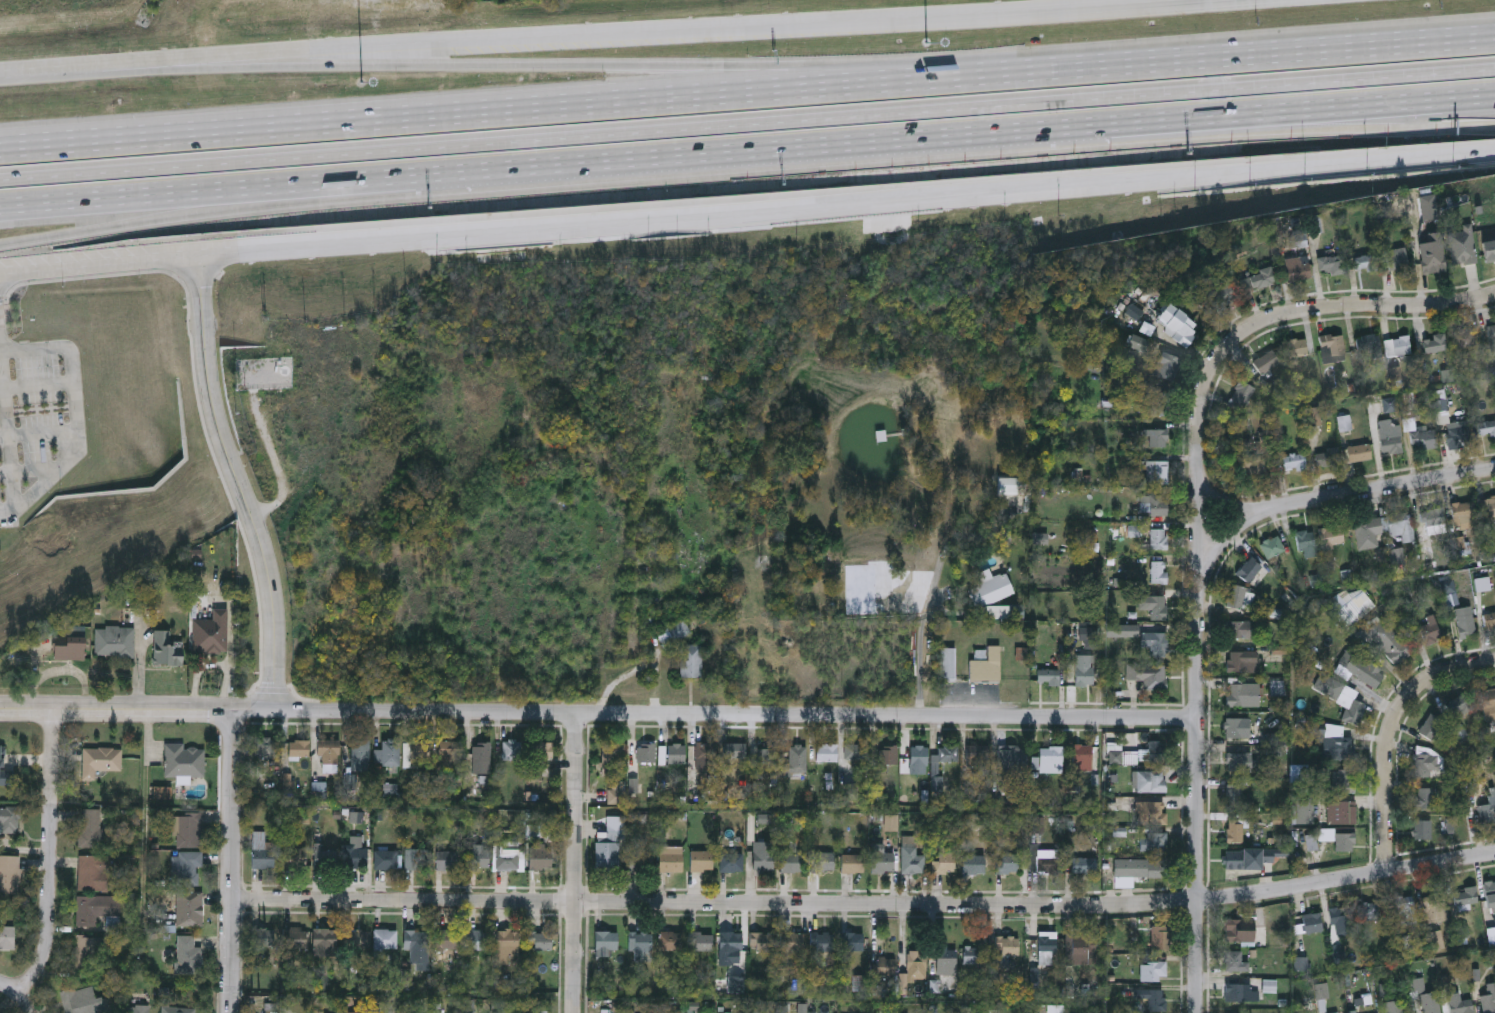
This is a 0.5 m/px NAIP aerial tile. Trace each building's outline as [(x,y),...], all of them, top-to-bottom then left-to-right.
[(1453,266),(1448,228),(1472,224),(1477,262),(1453,266)] [(1408,270),(1388,270),(1387,249),(1408,248),(1408,270)] [(1425,274),(1420,259),(1442,251),(1447,267),(1425,274)] [(1319,272),(1317,258),(1343,254),(1346,273),(1330,276),(1330,270),(1319,272)] [(1378,269),(1355,272),(1353,257),(1375,254),(1378,269)] [(1288,265),(1311,265),(1311,280),(1288,280),(1288,265)] [(1245,274),(1272,268),(1275,284),(1248,290),(1245,274)] [(1217,310),(1207,296),(1228,282),(1238,296),(1217,310)] [(1187,348),(1172,338),(1176,332),(1157,320),(1167,304),(1201,325),(1187,348)] [(1487,326),(1494,325),(1494,356),(1493,356),(1487,326)] [(1456,348),(1455,331),(1475,329),(1476,347),(1456,348)] [(1424,352),(1423,340),(1433,339),(1432,334),(1445,333),(1446,351),(1424,352)] [(1144,352),(1126,346),(1130,334),(1148,340),(1144,352)] [(1382,355),(1360,358),(1357,337),(1379,334),(1382,355)] [(1321,335),(1344,335),(1344,356),(1321,356),(1321,335)] [(1410,336),(1411,355),(1393,355),(1393,337),(1410,336)] [(1287,340),(1306,339),(1307,356),(1289,357),(1287,340)] [(1280,363),(1261,375),(1253,362),(1272,350),(1280,363)] [(1174,383),(1154,375),(1163,351),(1183,359),(1174,383)] [(1228,405),(1239,380),(1254,387),(1244,411),(1228,405)] [(1171,392),(1170,416),(1152,416),(1152,392),(1171,392)] [(1385,411),(1385,399),(1396,399),(1396,411),(1385,411)] [(1321,425),(1306,426),(1305,408),(1320,407),(1321,425)] [(1381,421),(1401,421),(1401,454),(1381,454),(1381,421)] [(1478,423),(1494,421),(1494,436),(1479,437),(1478,423)] [(1470,445),(1447,445),(1447,426),(1470,427),(1470,445)] [(1437,446),(1413,450),(1410,433),(1434,428),(1437,446)] [(1168,448),(1146,448),(1146,429),(1168,429),(1168,448)] [(1372,458),(1350,463),(1347,448),(1369,443),(1372,458)] [(1315,452),(1338,448),(1341,465),(1318,468),(1315,452)] [(1285,470),(1284,455),(1306,454),(1307,469),(1285,470)] [(1265,478),(1240,478),(1240,458),(1265,458),(1265,478)] [(1168,461),(1168,484),(1146,484),(1146,461),(1168,461)] [(1025,478),(1025,495),(998,495),(998,478),(1025,478)] [(1168,515),(1149,515),(1149,495),(1168,495),(1168,515)] [(1487,499),(1494,498),(1494,524),(1490,525),(1487,499)] [(1453,527),(1453,502),(1475,502),(1475,527),(1453,527)] [(1446,533),(1426,535),(1423,511),(1443,508),(1446,533)] [(1415,541),(1403,543),(1402,533),(1389,536),(1385,516),(1410,512),(1415,541)] [(1376,535),(1379,547),(1360,550),(1354,521),(1380,516),(1383,533),(1376,535)] [(1333,544),(1334,553),(1322,554),(1319,528),(1342,525),(1344,543),(1333,544)] [(1167,550),(1150,550),(1150,529),(1167,529),(1167,550)] [(1318,555),(1301,559),(1296,532),(1313,529),(1318,555)] [(1285,551),(1268,559),(1260,544),(1277,535),(1285,551)] [(1262,566),(1250,583),(1237,574),(1250,556),(1262,566)] [(1151,583),(1151,560),(1166,560),(1166,583),(1151,583)] [(968,588),(1005,571),(1014,593),(976,609),(968,588)] [(1255,590),(1251,612),(1227,608),(1230,586),(1255,590)] [(1341,626),(1333,606),(1367,592),(1375,612),(1341,626)] [(1166,596),(1166,620),(1149,620),(1149,611),(1139,611),(1139,596),(1166,596)] [(1473,607),(1475,635),(1458,636),(1456,608),(1473,607)] [(228,609),(228,653),(193,653),(193,620),(212,620),(212,609),(228,609)] [(1485,613),(1494,613),(1494,629),(1485,629),(1485,613)] [(1425,617),(1433,614),(1442,639),(1419,648),(1412,631),(1428,625),(1425,617)] [(1397,666),(1366,633),(1384,616),(1415,649),(1397,666)] [(657,635),(683,619),(692,633),(666,649),(657,635)] [(1226,638),(1226,622),(1252,622),(1252,638),(1226,638)] [(134,656),(95,656),(95,626),(134,626),(134,656)] [(154,631),(168,631),(168,641),(183,641),(183,665),(154,665),(154,631)] [(1144,656),(1144,633),(1168,633),(1168,656),(1144,656)] [(52,640),(84,640),(84,660),(52,660),(52,640)] [(702,645),(702,677),(680,677),(680,645),(702,645)] [(1000,681),(969,681),(969,659),(987,659),(987,645),(1000,645),(1000,681)] [(955,647),(955,679),(940,679),(940,647),(955,647)] [(1376,689),(1338,666),(1347,650),(1385,673),(1376,689)] [(1229,652),(1259,652),(1259,673),(1229,673),(1229,652)] [(1093,685),(1075,685),(1075,655),(1093,655),(1093,685)] [(1145,689),(1145,680),(1127,680),(1127,665),(1166,665),(1166,689),(1145,689)] [(1037,684),(1037,669),(1059,669),(1059,684),(1037,684)] [(1357,725),(1343,719),(1349,706),(1314,690),(1322,673),(1358,691),(1355,699),(1367,705),(1357,725)] [(1259,683),(1259,706),(1228,706),(1228,683),(1259,683)] [(1480,689),(1494,688),(1494,719),(1492,719),(1492,709),(1481,709),(1480,689)] [(1474,711),(1452,718),(1446,701),(1468,694),(1474,711)] [(1444,722),(1431,740),(1418,731),(1431,713),(1444,722)] [(1250,718),(1250,737),(1226,737),(1226,718),(1250,718)] [(1355,737),(1355,758),(1321,759),(1320,746),(1312,746),(1312,729),(1325,729),(1325,737),(1355,737)] [(267,759),(267,769),(252,769),(252,737),(275,737),(275,759),(267,759)] [(338,772),(319,772),(319,739),(338,739),(338,772)] [(351,770),(351,739),(369,739),(369,770),(351,770)] [(381,766),(381,739),(400,739),(400,766),(381,766)] [(503,759),(503,739),(520,739),(520,759),(503,759)] [(310,740),(310,759),(288,759),(288,740),(310,740)] [(431,741),(431,765),(409,765),(409,741),(431,741)] [(460,741),(460,772),(438,772),(438,741),(460,741)] [(491,741),(491,773),(472,773),(472,741),(491,741)] [(552,741),(552,759),(543,759),(543,769),(533,769),(533,741),(552,741)] [(724,741),(746,741),(746,758),(724,758),(724,741)] [(1166,760),(1139,760),(1139,749),(1147,749),(1147,741),(1166,741),(1166,760)] [(655,743),(654,762),(637,762),(637,742),(655,743)] [(695,761),(695,742),(716,742),(716,761),(695,761)] [(620,743),(620,769),(601,769),(601,743),(620,743)] [(837,743),(837,761),(815,761),(815,743),(837,743)] [(867,743),(867,759),(844,759),(844,743),(867,743)] [(1073,771),(1073,743),(1092,743),(1092,771),(1073,771)] [(205,777),(165,777),(165,744),(184,744),(184,748),(205,748),(205,777)] [(686,763),(667,763),(667,744),(686,744),(686,763)] [(966,773),(966,744),(986,744),(986,773),(966,773)] [(806,772),(784,772),(784,764),(789,764),(789,745),(806,745),(806,772)] [(897,745),(897,765),(879,765),(879,745),(897,745)] [(927,764),(910,764),(910,745),(927,745),(927,764)] [(958,745),(958,761),(939,761),(939,745),(958,745)] [(1026,745),(1026,776),(998,776),(998,745),(1026,745)] [(1034,757),(1039,757),(1039,745),(1062,745),(1062,772),(1034,772),(1034,757)] [(1414,777),(1415,746),(1432,746),(1431,778),(1414,777)] [(777,763),(757,763),(757,747),(777,747),(777,763)] [(121,771),(95,770),(95,780),(82,779),(83,748),(121,749),(121,771)] [(1251,753),(1251,771),(1226,771),(1226,753),(1251,753)] [(1355,769),(1355,793),(1336,793),(1336,769),(1355,769)] [(1136,791),(1136,770),(1165,770),(1165,791),(1136,791)] [(1242,785),(1242,808),(1226,808),(1226,785),(1242,785)] [(1432,809),(1415,809),(1415,787),(1432,787),(1432,809)] [(1166,800),(1166,825),(1136,825),(1136,800),(1166,800)] [(1356,824),(1327,824),(1327,802),(1356,802),(1356,824)] [(1480,804),(1494,804),(1494,822),(1480,822),(1480,804)] [(19,836),(0,836),(0,828),(0,808),(19,808),(19,836)] [(80,848),(80,809),(101,809),(101,848),(80,848)] [(201,847),(173,847),(173,814),(201,814),(201,847)] [(1432,840),(1414,840),(1414,820),(1432,820),(1432,840)] [(1242,843),(1227,843),(1227,821),(1242,821),(1242,843)] [(607,837),(607,824),(623,824),(623,837),(607,837)] [(266,848),(275,848),(275,868),(252,868),(252,831),(266,831),(266,848)] [(1140,851),(1140,833),(1166,833),(1166,851),(1140,851)] [(1354,851),(1335,851),(1335,833),(1354,833),(1354,851)] [(925,849),(925,873),(901,873),(901,835),(916,835),(916,849),(925,849)] [(773,841),(773,869),(752,869),(752,841),(773,841)] [(595,871),(595,842),(618,842),(618,871),(595,871)] [(801,842),(801,872),(780,872),(780,842),(801,842)] [(305,868),(283,868),(283,843),(305,843),(305,868)] [(894,853),(894,872),(871,872),(871,844),(878,844),(878,853),(894,853)] [(469,869),(469,845),(488,845),(488,869),(469,869)] [(552,849),(552,869),(529,869),(529,845),(544,845),(544,849),(552,849)] [(348,868),(348,847),(367,847),(367,868),(348,868)] [(651,847),(651,870),(628,870),(628,847),(651,847)] [(659,872),(659,847),(683,847),(683,872),(659,872)] [(954,847),(954,872),(936,872),(936,847),(954,847)] [(337,849),(337,869),(314,869),(314,849),(337,849)] [(404,869),(404,849),(428,849),(428,869),(404,869)] [(496,849),(521,849),(521,870),(496,870),(496,849)] [(1058,849),(1058,874),(1037,874),(1037,849),(1058,849)] [(1223,849),(1261,849),(1261,869),(1223,869),(1223,849)] [(374,868),(374,850),(398,850),(398,868),(374,868)] [(458,851),(458,870),(436,870),(436,851),(458,851)] [(713,851),(713,870),(690,870),(690,851),(713,851)] [(202,852),(202,867),(200,867),(200,886),(172,886),(172,852),(202,852)] [(720,871),(719,852),(742,852),(742,871),(720,871)] [(833,852),(833,870),(809,870),(809,852),(833,852)] [(997,853),(1018,853),(1018,873),(997,873),(997,853)] [(863,854),(863,872),(840,872),(840,854),(863,854)] [(985,855),(985,874),(961,874),(961,855),(985,855)] [(19,898),(0,898),(0,856),(19,856),(19,898)] [(110,856),(110,890),(78,890),(78,856),(110,856)] [(1071,872),(1071,857),(1097,857),(1097,872),(1071,872)] [(1166,860),(1166,877),(1113,876),(1113,859),(1166,860)] [(1486,881),(1494,881),(1494,911),(1486,911),(1486,881)] [(1470,910),(1456,911),(1455,890),(1477,888),(1478,903),(1470,904),(1470,910)] [(176,927),(176,892),(203,892),(203,927),(176,927)] [(1422,896),(1445,892),(1450,920),(1427,924),(1422,896)] [(120,916),(98,916),(98,927),(76,927),(76,896),(120,896),(120,916)] [(1398,926),(1398,896),(1415,896),(1415,926),(1398,926)] [(1358,904),(1378,902),(1379,920),(1360,922),(1358,904)] [(1331,908),(1354,908),(1354,935),(1331,935),(1331,908)] [(1304,934),(1303,914),(1322,913),(1323,933),(1304,934)] [(1242,942),(1226,942),(1226,920),(1242,920),(1242,942)] [(1150,926),(1169,926),(1169,952),(1150,952),(1150,926)] [(14,949),(0,949),(0,927),(14,927),(14,949)] [(307,949),(283,949),(283,927),(307,927),(307,949)] [(275,929),(275,948),(266,948),(266,954),(252,954),(252,929),(275,929)] [(336,955),(313,955),(313,929),(336,929),(336,955)] [(373,948),(373,929),(397,929),(397,948),(373,948)] [(367,930),(367,950),(346,950),(346,930),(367,930)] [(428,930),(428,949),(403,949),(403,930),(428,930)] [(458,930),(458,948),(434,948),(434,930),(458,930)] [(488,950),(466,950),(466,930),(488,930),(488,950)] [(496,964),(496,930),(519,930),(519,956),(509,956),(509,964),(496,964)] [(595,954),(595,931),(618,931),(618,954),(595,954)] [(719,950),(719,931),(742,931),(742,950),(719,950)] [(552,950),(530,950),(530,932),(552,932),(552,950)] [(652,950),(629,950),(629,932),(652,932),(652,950)] [(681,932),(681,950),(659,950),(659,932),(681,932)] [(750,952),(750,932),(774,932),(774,952),(750,952)] [(802,932),(802,951),(779,951),(779,932),(802,932)] [(713,933),(713,952),(691,952),(691,933),(713,933)] [(833,951),(812,951),(812,933),(833,933),(833,951)] [(840,951),(840,933),(863,933),(863,951),(840,951)] [(1037,965),(1037,934),(1055,934),(1055,965),(1037,965)] [(1095,959),(1066,959),(1066,935),(1095,935),(1095,959)] [(99,936),(99,971),(75,971),(75,936),(99,936)] [(201,947),(201,974),(176,974),(176,936),(195,936),(195,947),(201,947)] [(998,966),(998,937),(1019,937),(1019,955),(1009,955),(1009,966),(998,966)] [(982,964),(963,964),(963,946),(982,946),(982,964)] [(956,949),(956,966),(937,966),(937,949),(956,949)] [(1225,951),(1242,951),(1242,962),(1250,962),(1250,972),(1225,972),(1225,951)] [(877,975),(876,958),(895,958),(896,974),(877,975)] [(1140,980),(1140,962),(1166,962),(1166,980),(1140,980)] [(1483,984),(1494,983),(1494,1012),(1485,1012),(1483,984)] [(1252,984),(1252,1002),(1226,1002),(1226,984),(1252,984)] [(101,998),(103,1012),(65,1012),(61,992),(93,987),(95,999),(101,998)] [(1166,1011),(1141,1011),(1141,990),(1166,990),(1166,1011)] [(1437,992),(1440,1012),(1423,1012),(1421,994),(1437,992)] [(1402,999),(1404,1012),(1385,1012),(1383,1003),(1402,999)] [(1474,1002),(1474,1012),(1451,1012),(1451,1002),(1474,1002)]
